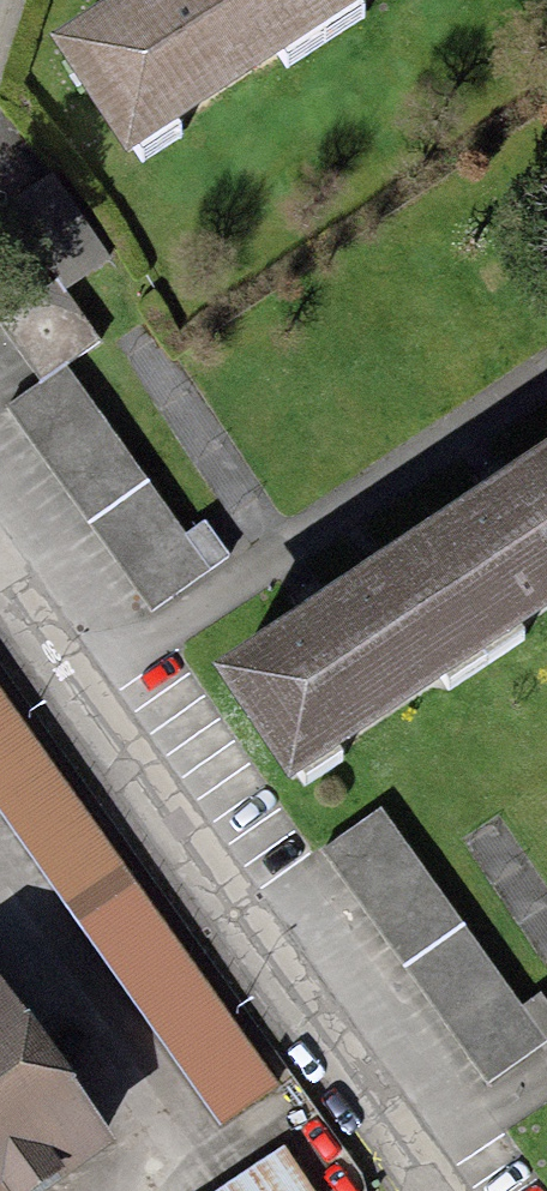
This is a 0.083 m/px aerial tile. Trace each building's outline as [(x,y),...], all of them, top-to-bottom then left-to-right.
[(51,32),(129,151),(360,0),(101,0),(51,32)] [(58,278),(66,290),(111,258),(75,207),(30,239),(58,278)] [(66,290),(58,278),(0,317),(0,323),(40,382),(67,363),(102,339),(66,290)] [(186,532),(67,363),(40,382),(7,405),(151,609),(230,554),(205,519),(186,532)] [(215,659),(291,774),(546,603),(546,438),(215,659)] [(135,881),(0,689),(0,811),(77,922),(135,881)] [(379,807),(319,850),(487,1084),(546,1041),(546,1001),(539,990),(521,1004),(379,807)] [(279,1084),(135,881),(77,922),(221,1125),(279,1084)] [(118,1140),(0,972),(0,1190),(44,1190),(118,1140)] [(283,1145),(215,1190),(315,1190),(283,1145)]
